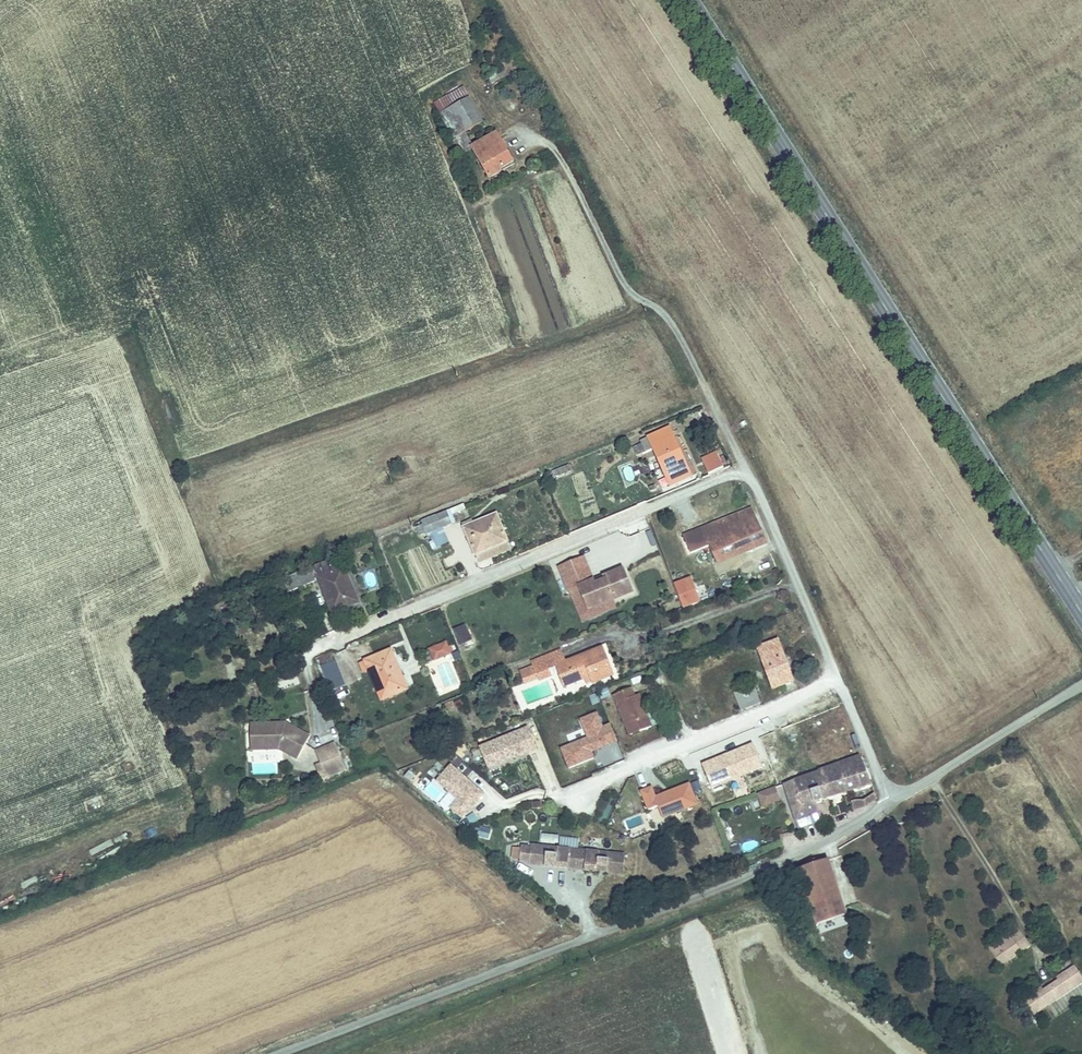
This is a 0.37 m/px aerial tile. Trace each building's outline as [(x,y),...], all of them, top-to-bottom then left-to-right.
[(509,71),(494,79),(499,86),(513,78),(509,71)] [(444,114),(475,98),(470,88),(439,105),(444,114)] [(487,121),(475,99),(475,98),(444,114),(456,138),(467,132),(487,121)] [(474,146),(467,132),(456,138),(463,152),(473,147),(474,146)] [(474,146),(473,147),(490,180),(503,173),(500,169),(513,162),(499,134),(474,146)] [(666,421),(637,433),(641,445),(649,442),(665,479),(686,470),(666,421)] [(708,474),(724,467),(716,449),(700,456),(708,474)] [(767,537),(751,504),(715,521),(718,528),(708,533),(705,526),(687,534),(695,552),(713,544),(720,559),(767,537)] [(445,512),(416,524),(422,537),(423,537),(451,525),(445,512)] [(468,519),(459,523),(471,552),(504,539),(494,514),(471,524),(468,519)] [(708,533),(718,528),(715,521),(705,526),(708,533)] [(634,585),(624,563),(606,571),(607,574),(596,579),(595,576),(584,552),(560,563),(570,587),(580,582),(591,605),(634,585)] [(361,597),(347,561),(328,569),(326,562),(316,566),(315,565),(283,579),(288,592),(321,579),(333,609),(361,597)] [(727,568),(723,570),(728,580),(737,577),(734,569),(728,571),(727,568)] [(371,571),(363,576),(370,588),(378,583),(371,571)] [(696,579),(682,585),(687,596),(701,590),(696,579)] [(459,645),(472,640),(467,624),(453,628),(459,645)] [(777,634),(754,642),(769,683),(792,674),(777,634)] [(438,655),(453,650),(450,641),(435,646),(438,655)] [(605,642),(558,661),(565,678),(592,667),(595,675),(615,667),(605,642)] [(390,648),(364,658),(379,697),(405,686),(390,648)] [(337,658),(323,664),(332,685),(346,679),(337,658)] [(733,692),(740,711),(761,703),(754,684),(733,692)] [(607,687),(597,691),(601,699),(610,695),(607,687)] [(630,689),(614,696),(631,734),(653,724),(640,694),(634,696),(630,689)] [(593,751),(618,743),(611,722),(602,725),(597,711),(579,717),(586,738),(560,746),(568,768),(595,758),(593,751)] [(284,723),(261,725),(263,745),(274,744),(288,751),(303,759),(313,737),(284,723)] [(263,745),(261,725),(253,725),(255,753),(288,751),(274,744),(263,745)] [(487,769),(537,752),(528,726),(478,743),(487,769)] [(349,772),(340,747),(323,753),(333,778),(349,772)] [(533,755),(544,791),(558,787),(548,750),(533,755)] [(819,799),(873,778),(862,750),(786,780),(802,828),(826,818),(819,799)] [(451,762),(425,790),(460,821),(485,794),(451,762)] [(656,794),(653,785),(640,790),(647,810),(658,806),(662,818),(699,805),(691,782),(656,794)] [(775,785),(756,793),(762,807),(781,800),(775,785)] [(755,839),(730,849),(734,857),(758,847),(755,839)] [(620,872),(621,853),(527,844),(525,863),(542,865),(542,862),(552,863),(552,866),(594,869),(594,867),(603,868),(603,870),(620,872)] [(804,868),(822,920),(850,910),(852,909),(834,857),(804,868)] [(1074,955),(1081,953),(1081,942),(1072,944),(1074,955)] [(1031,1010),(1081,975),(1072,962),(1062,969),(1063,970),(1067,975),(1036,996),(1033,992),(1031,989),(1022,996),(1031,1010)] [(1063,970),(1033,992),(1036,996),(1067,975),(1063,970)]
